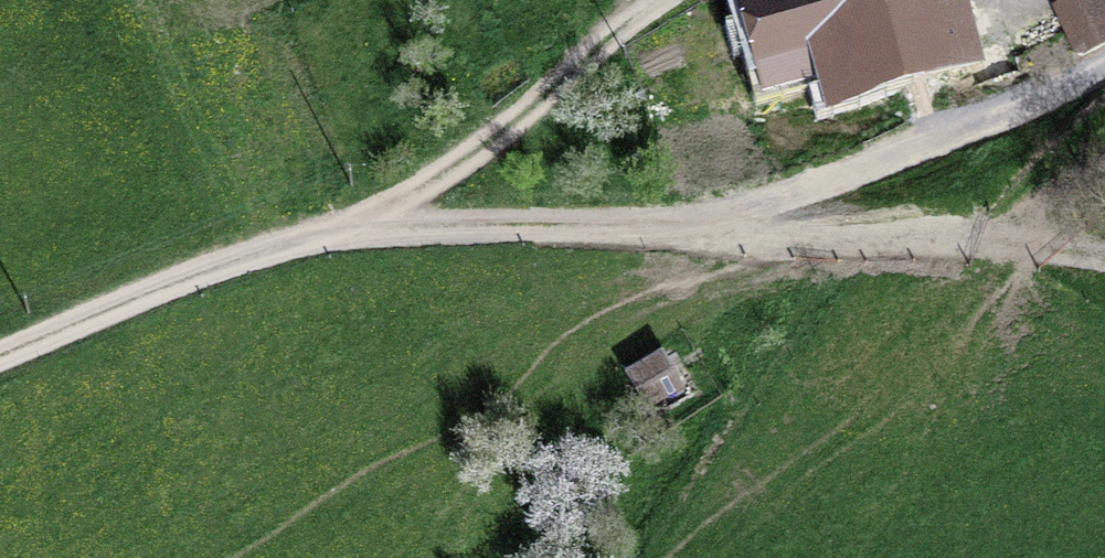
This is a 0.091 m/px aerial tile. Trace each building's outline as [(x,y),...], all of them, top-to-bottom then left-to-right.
[(784,113),(833,99),(834,102),(880,89),(887,111),(1025,71),(1019,52),(1068,27),(1080,51),(1104,39),(1104,0),(1071,0),(1060,5),(1014,37),(980,47),(971,17),(997,9),(995,0),(751,0),(784,113)]
